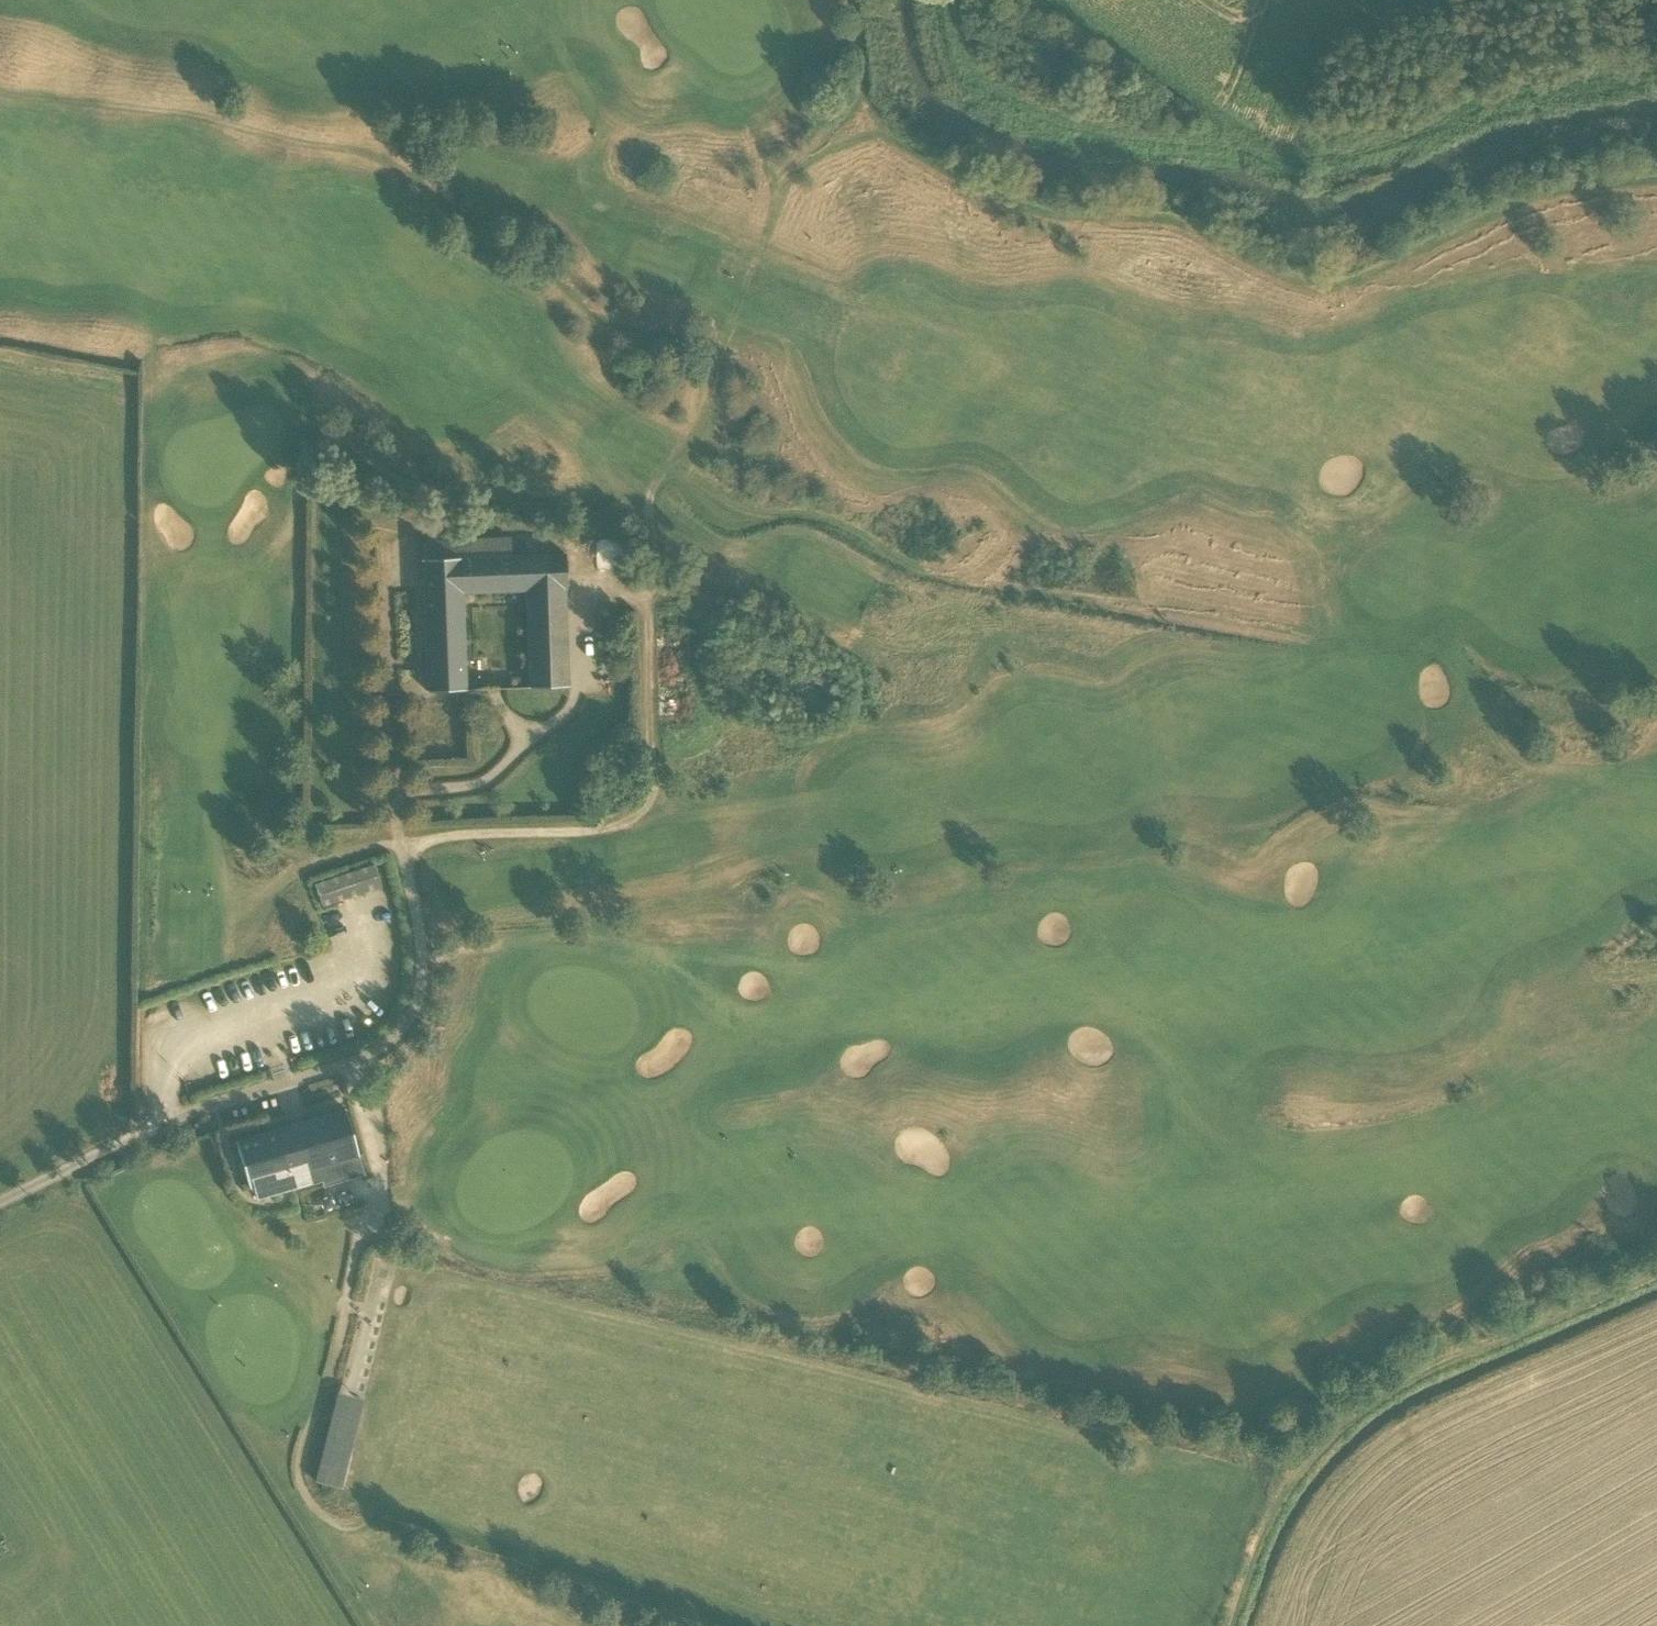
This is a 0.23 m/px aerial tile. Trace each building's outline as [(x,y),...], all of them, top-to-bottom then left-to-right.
[(566,553),(565,553),(509,555),(423,558),(428,693),(467,692),(463,597),(529,594),(530,621),(568,620),(566,553)] [(315,884),(318,894),(323,908),(361,894),(357,883),(354,874),(353,871),(315,884)] [(258,1199),(313,1183),(309,1170),(360,1155),(346,1109),(236,1141),(250,1188),(254,1187),(258,1199)] [(346,1489),(365,1405),(336,1399),(320,1483),(346,1489)]
